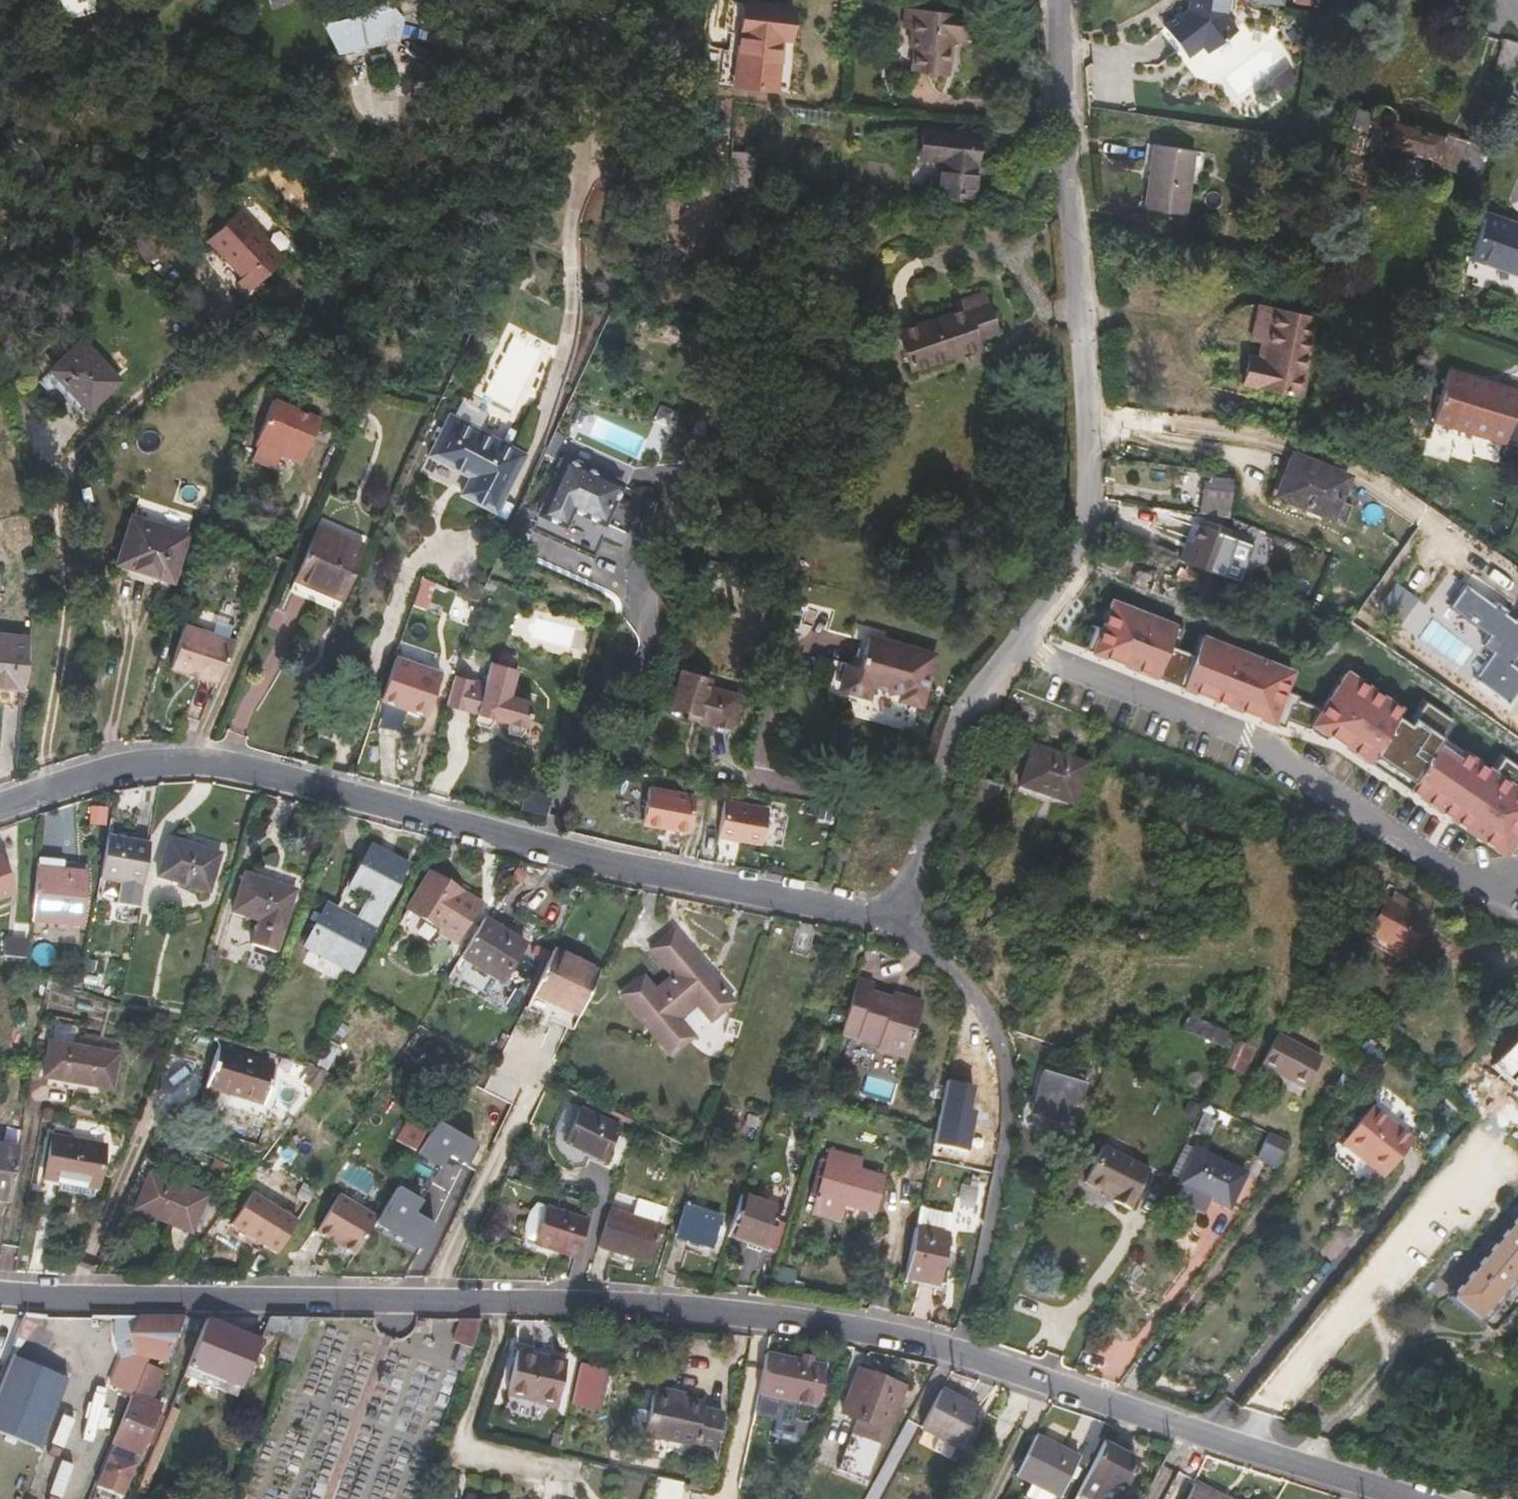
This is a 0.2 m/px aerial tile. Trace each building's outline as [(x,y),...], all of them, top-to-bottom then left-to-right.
[(796,4),(757,0),(742,0),(731,83),(778,89),(784,41),(792,41),(796,4)] [(1225,0),(1190,0),(1189,6),(1189,8),(1182,14),(1180,49),(1185,55),(1201,43),(1207,51),(1235,29),(1223,14),(1225,0)] [(397,41),(403,15),(395,7),(323,23),(337,51),(397,41)] [(947,74),(951,31),(956,31),(959,12),(914,7),(910,47),(913,47),(910,70),(947,74)] [(1180,49),(1182,14),(1180,15),(1178,13),(1162,26),(1180,49)] [(1514,77),(1517,65),(1517,46),(1504,41),(1494,70),(1514,77)] [(1369,185),(1381,145),(1440,161),(1438,166),(1481,180),(1492,147),(1397,120),(1396,114),(1393,108),(1388,104),(1382,105),(1376,108),(1371,112),(1355,108),(1334,175),(1369,185)] [(975,198),(981,131),(920,125),(917,160),(936,162),(934,194),(975,198)] [(1144,208),(1184,214),(1195,150),(1154,144),(1144,208)] [(751,193),(754,152),(730,151),(728,191),(751,193)] [(28,178),(26,162),(24,163),(12,165),(16,181),(28,178)] [(285,258),(241,208),(208,238),(243,275),(236,281),(248,293),(285,258)] [(1470,256),(1517,274),(1517,225),(1485,213),(1470,256)] [(162,218),(131,239),(147,263),(178,242),(162,218)] [(1280,240),(1265,236),(1262,249),(1277,253),(1280,240)] [(996,332),(984,293),(956,302),(959,310),(899,331),(911,369),(978,346),(976,339),(996,332)] [(1252,339),(1266,342),(1274,308),(1260,305),(1252,339)] [(1298,396),(1316,317),(1274,308),(1266,342),(1262,359),(1247,356),(1241,384),(1298,396)] [(87,410),(120,380),(82,339),(50,369),(87,410)] [(1431,422),(1508,445),(1517,412),(1517,391),(1499,385),(1498,390),(1482,385),(1484,380),(1448,369),(1431,422)] [(274,399),(270,409),(250,457),(274,467),(279,454),(301,462),(314,429),(319,418),(308,413),(311,406),(293,398),(290,406),(274,399)] [(446,463),(465,422),(449,414),(429,454),(446,463)] [(494,510),(523,453),(465,422),(446,463),(470,475),(461,492),(494,510)] [(605,527),(626,482),(563,453),(535,514),(566,529),(572,513),(605,527)] [(1331,516),(1347,477),(1294,455),(1278,494),(1331,516)] [(1229,509),(1233,484),(1205,481),(1202,505),(1229,509)] [(172,580),(187,534),(132,516),(117,562),(172,580)] [(340,599),(364,544),(318,523),(295,576),(318,586),(317,589),(340,599)] [(1216,574),(1230,536),(1198,524),(1188,549),(1183,547),(1178,560),(1216,574)] [(1152,575),(1136,568),(1130,584),(1149,591),(1150,589),(1156,577),(1152,575)] [(1505,702),(1517,683),(1517,669),(1511,663),(1517,653),(1517,615),(1514,620),(1467,585),(1451,606),(1489,633),(1481,643),(1493,652),(1475,676),(1505,702)] [(1112,601),(1102,629),(1094,625),(1085,649),(1283,727),(1285,720),(1309,729),(1324,739),(1328,734),(1494,848),(1499,841),(1515,852),(1517,848),(1517,766),(1510,760),(1499,776),(1492,771),(1463,750),(1458,758),(1438,743),(1444,736),(1445,733),(1440,729),(1449,717),(1425,699),(1408,721),(1399,715),(1403,710),(1359,680),(1354,686),(1344,679),(1323,709),(1298,699),(1299,695),(1286,690),(1293,672),(1202,636),(1195,655),(1177,648),(1169,645),(1176,626),(1112,601)] [(1184,629),(1176,626),(1169,645),(1177,648),(1184,629)] [(235,646),(184,629),(170,672),(217,687),(235,646)] [(29,638),(0,634),(0,687),(24,689),(29,638)] [(920,703),(934,655),(868,636),(860,666),(848,663),(841,687),(868,694),(871,682),(903,691),(901,698),(920,703)] [(427,713),(441,673),(393,657),(380,697),(427,713)] [(485,683),(455,674),(446,706),(476,714),(474,719),(478,725),(488,728),(493,725),(505,728),(509,733),(519,736),(524,733),(534,699),(512,694),(519,668),(491,661),(485,683)] [(729,689),(697,680),(700,671),(669,663),(659,700),(689,709),(688,713),(692,720),(696,721),(703,717),(720,722),(729,689)] [(1348,672),(1344,679),(1354,686),(1359,680),(1348,672)] [(1454,721),(1449,717),(1440,729),(1445,733),(1454,721)] [(1463,750),(1444,736),(1438,743),(1458,758),(1463,750)] [(1074,800),(1086,763),(1033,745),(1019,786),(1044,794),(1045,790),(1074,800)] [(1499,776),(1510,760),(1503,755),(1492,771),(1499,776)] [(992,815),(1001,786),(999,786),(1001,780),(995,778),(994,784),(971,777),(962,806),(992,815)] [(694,796),(648,786),(641,821),(686,831),(694,796)] [(1044,794),(1073,804),(1074,800),(1045,790),(1044,794)] [(767,807),(724,799),(717,835),(760,843),(767,807)] [(137,908),(149,842),(107,834),(99,879),(119,883),(115,904),(137,908)] [(208,892),(220,853),(169,837),(156,876),(208,892)] [(1504,854),(1515,852),(1499,841),(1494,848),(1504,854)] [(371,847),(339,908),(329,903),(293,968),(337,992),(404,865),(371,847)] [(0,856),(0,900),(13,895),(0,856)] [(81,925),(86,872),(62,870),(63,860),(37,858),(31,920),(81,925)] [(479,901),(430,872),(405,909),(407,911),(437,931),(435,933),(438,935),(453,944),(479,901)] [(274,950),(294,890),(244,874),(232,911),(259,920),(252,943),(274,950)] [(1406,953),(1423,922),(1413,917),(1419,908),(1393,894),(1388,903),(1385,901),(1368,933),(1370,934),(1406,953)] [(437,931),(407,911),(402,919),(403,924),(429,941),(435,939),(438,935),(435,933),(437,931)] [(500,982),(525,942),(484,916),(459,957),(500,982)] [(701,939),(686,922),(675,931),(690,949),(701,939)] [(675,931),(674,929),(648,950),(669,975),(651,988),(642,976),(623,992),(657,1034),(650,1040),(668,1062),(711,1026),(709,1023),(734,1002),(690,949),(675,931)] [(1141,931),(1139,930),(1137,931),(1135,932),(1135,935),(1135,937),(1137,939),(1139,939),(1141,939),(1143,938),(1143,936),(1144,934),(1143,932),(1141,931)] [(1365,942),(1402,962),(1406,953),(1370,934),(1365,942)] [(24,958),(26,940),(5,937),(2,956),(24,958)] [(578,1016),(599,971),(553,948),(531,993),(578,1016)] [(906,1058),(923,1000),(897,993),(896,997),(891,996),(872,990),(874,983),(857,977),(844,1023),(841,1033),(877,1045),(876,1049),(906,1058)] [(573,1027),(578,1017),(534,998),(529,1008),(573,1027)] [(1228,1035),(1190,1019),(1185,1031),(1223,1047),(1228,1035)] [(1305,1089),(1321,1058),(1276,1033),(1259,1064),(1305,1089)] [(111,1089),(117,1053),(49,1041),(43,1076),(111,1089)] [(1242,1073),(1253,1049),(1237,1042),(1226,1065),(1242,1073)] [(261,1107),(274,1064),(217,1046),(204,1089),(261,1107)] [(977,1072),(950,1066),(932,1145),(966,1153),(978,1097),(971,1096),(977,1072)] [(1041,1115),(1038,1123),(1050,1126),(1053,1118),(1065,1122),(1067,1115),(1073,1116),(1087,1084),(1042,1071),(1031,1112),(1041,1115)] [(893,1103),(899,1083),(867,1074),(862,1095),(893,1103)] [(579,1106),(566,1099),(548,1136),(562,1143),(579,1106)] [(1208,1139),(1220,1112),(1204,1104),(1200,1111),(1203,1112),(1194,1133),(1208,1139)] [(602,1162),(620,1127),(579,1106),(562,1143),(602,1162)] [(1413,1141),(1371,1107),(1341,1142),(1361,1159),(1365,1154),(1387,1173),(1413,1141)] [(412,1151),(430,1120),(412,1109),(394,1140),(412,1151)] [(747,1114),(743,1126),(755,1129),(758,1118),(747,1114)] [(435,1124),(375,1224),(421,1252),(434,1227),(413,1215),(447,1157),(464,1166),(474,1147),(435,1124)] [(1268,1133),(1256,1158),(1276,1168),(1289,1143),(1268,1133)] [(95,1187),(103,1146),(51,1137),(43,1180),(61,1183),(59,1192),(89,1198),(95,1187)] [(18,1147),(0,1144),(0,1200),(9,1201),(18,1147)] [(1114,1150),(1102,1144),(1085,1180),(1097,1187),(1114,1150)] [(1169,1175),(1179,1180),(1194,1150),(1184,1145),(1169,1175)] [(825,1161),(859,1171),(863,1157),(829,1147),(825,1161)] [(1228,1209),(1245,1173),(1195,1148),(1194,1150),(1179,1180),(1177,1184),(1179,1185),(1172,1198),(1196,1210),(1203,1196),(1210,1200),(1228,1209)] [(1136,1161),(1114,1150),(1097,1187),(1104,1190),(1114,1195),(1112,1199),(1118,1201),(1136,1161)] [(1361,1159),(1384,1177),(1387,1173),(1365,1154),(1361,1159)] [(874,1212),(883,1177),(859,1171),(825,1161),(816,1196),(843,1204),(874,1212)] [(1149,1168),(1136,1161),(1118,1201),(1130,1207),(1149,1168)] [(190,1233),(206,1196),(149,1172),(133,1209),(190,1233)] [(308,1203),(316,1189),(303,1182),(295,1195),(308,1203)] [(978,1187),(961,1183),(958,1199),(975,1203),(978,1187)] [(1114,1195),(1104,1190),(1102,1193),(1112,1199),(1114,1195)] [(276,1253),(296,1221),(251,1192),(227,1232),(257,1250),(261,1243),(276,1253)] [(764,1250),(778,1207),(740,1194),(726,1237),(764,1250)] [(315,1233),(354,1256),(360,1246),(376,1218),(338,1195),(315,1233)] [(838,1223),(843,1204),(816,1196),(810,1216),(838,1223)] [(1203,1196),(1196,1210),(1203,1213),(1210,1200),(1203,1196)] [(648,1264),(665,1207),(637,1199),(632,1215),(609,1208),(597,1247),(648,1264)] [(574,1259),(587,1219),(545,1205),(544,1208),(535,1206),(528,1213),(523,1228),(524,1239),(533,1242),(532,1245),(574,1259)] [(936,1283),(952,1214),(919,1206),(904,1276),(936,1283)] [(711,1247),(720,1218),(684,1207),(675,1236),(711,1247)] [(1449,1297),(1480,1323),(1517,1278),(1517,1215),(1449,1297)] [(165,1362),(184,1316),(139,1316),(130,1334),(136,1356),(146,1358),(165,1362)] [(241,1388),(261,1340),(207,1317),(187,1366),(183,1376),(221,1391),(225,1381),(241,1388)] [(425,1327),(425,1318),(414,1318),(414,1323),(413,1327),(425,1327)] [(481,1319),(461,1318),(453,1341),(459,1343),(471,1348),(481,1319)] [(463,1372),(471,1348),(459,1343),(450,1368),(463,1372)] [(516,1347),(505,1394),(556,1405),(566,1358),(516,1347)] [(810,1420),(812,1419),(814,1416),(814,1415),(816,1407),(825,1364),(766,1352),(757,1393),(780,1397),(774,1427),(803,1433),(806,1420),(807,1421),(810,1420)] [(66,1381),(16,1360),(0,1399),(0,1432),(39,1448),(66,1381)] [(146,1362),(134,1393),(132,1392),(94,1486),(121,1497),(134,1465),(131,1464),(135,1454),(138,1456),(144,1442),(150,1445),(162,1416),(156,1413),(160,1404),(152,1400),(165,1370),(146,1362)] [(578,1364),(570,1402),(600,1409),(608,1370),(578,1364)] [(856,1418),(851,1432),(882,1444),(903,1386),(858,1369),(841,1412),(856,1418)] [(652,1396),(695,1406),(695,1403),(696,1395),(653,1385),(652,1396)] [(941,1389),(920,1428),(938,1437),(956,1445),(959,1447),(978,1409),(941,1389)] [(97,1437),(109,1408),(75,1393),(63,1422),(97,1437)] [(652,1396),(643,1433),(680,1441),(704,1405),(695,1403),(695,1406),(652,1396)] [(680,1441),(714,1449),(723,1409),(704,1405),(680,1441)] [(144,1494),(179,1410),(171,1407),(137,1491),(144,1494)] [(1015,1475),(1059,1497),(1078,1458),(1035,1436),(1015,1475)] [(935,1443),(953,1451),(956,1445),(938,1437),(935,1443)] [(1106,1440),(1078,1492),(1092,1498),(1114,1498),(1137,1456),(1106,1440)] [(49,1498),(61,1498),(62,1479),(50,1478),(49,1498)] [(1194,1482),(1185,1498),(1226,1498),(1194,1482)]
